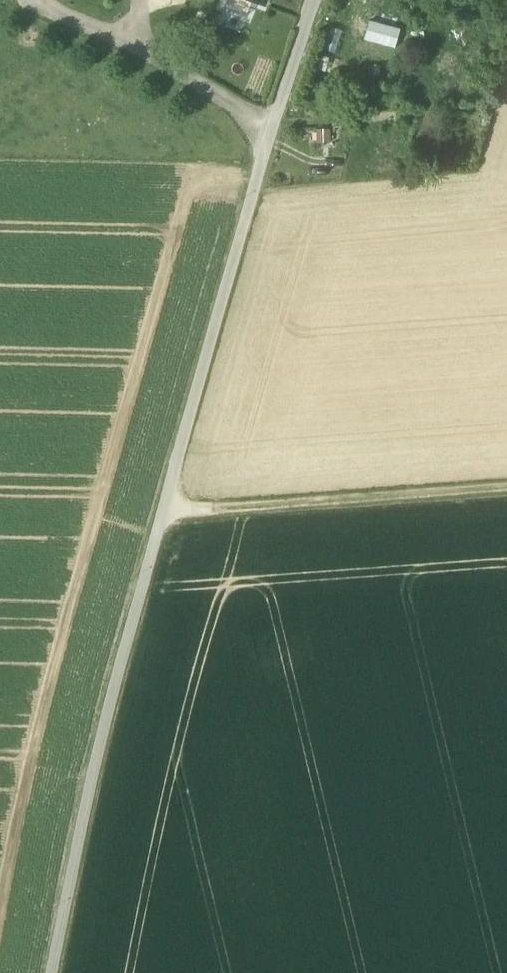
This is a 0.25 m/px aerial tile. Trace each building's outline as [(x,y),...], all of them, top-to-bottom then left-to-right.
[(253,2),(249,0),(226,0),(223,7),(247,17),(253,2)] [(331,26),(323,50),(336,54),(343,30),(331,26)] [(330,129),(316,130),(317,144),(332,143),(330,129)]
